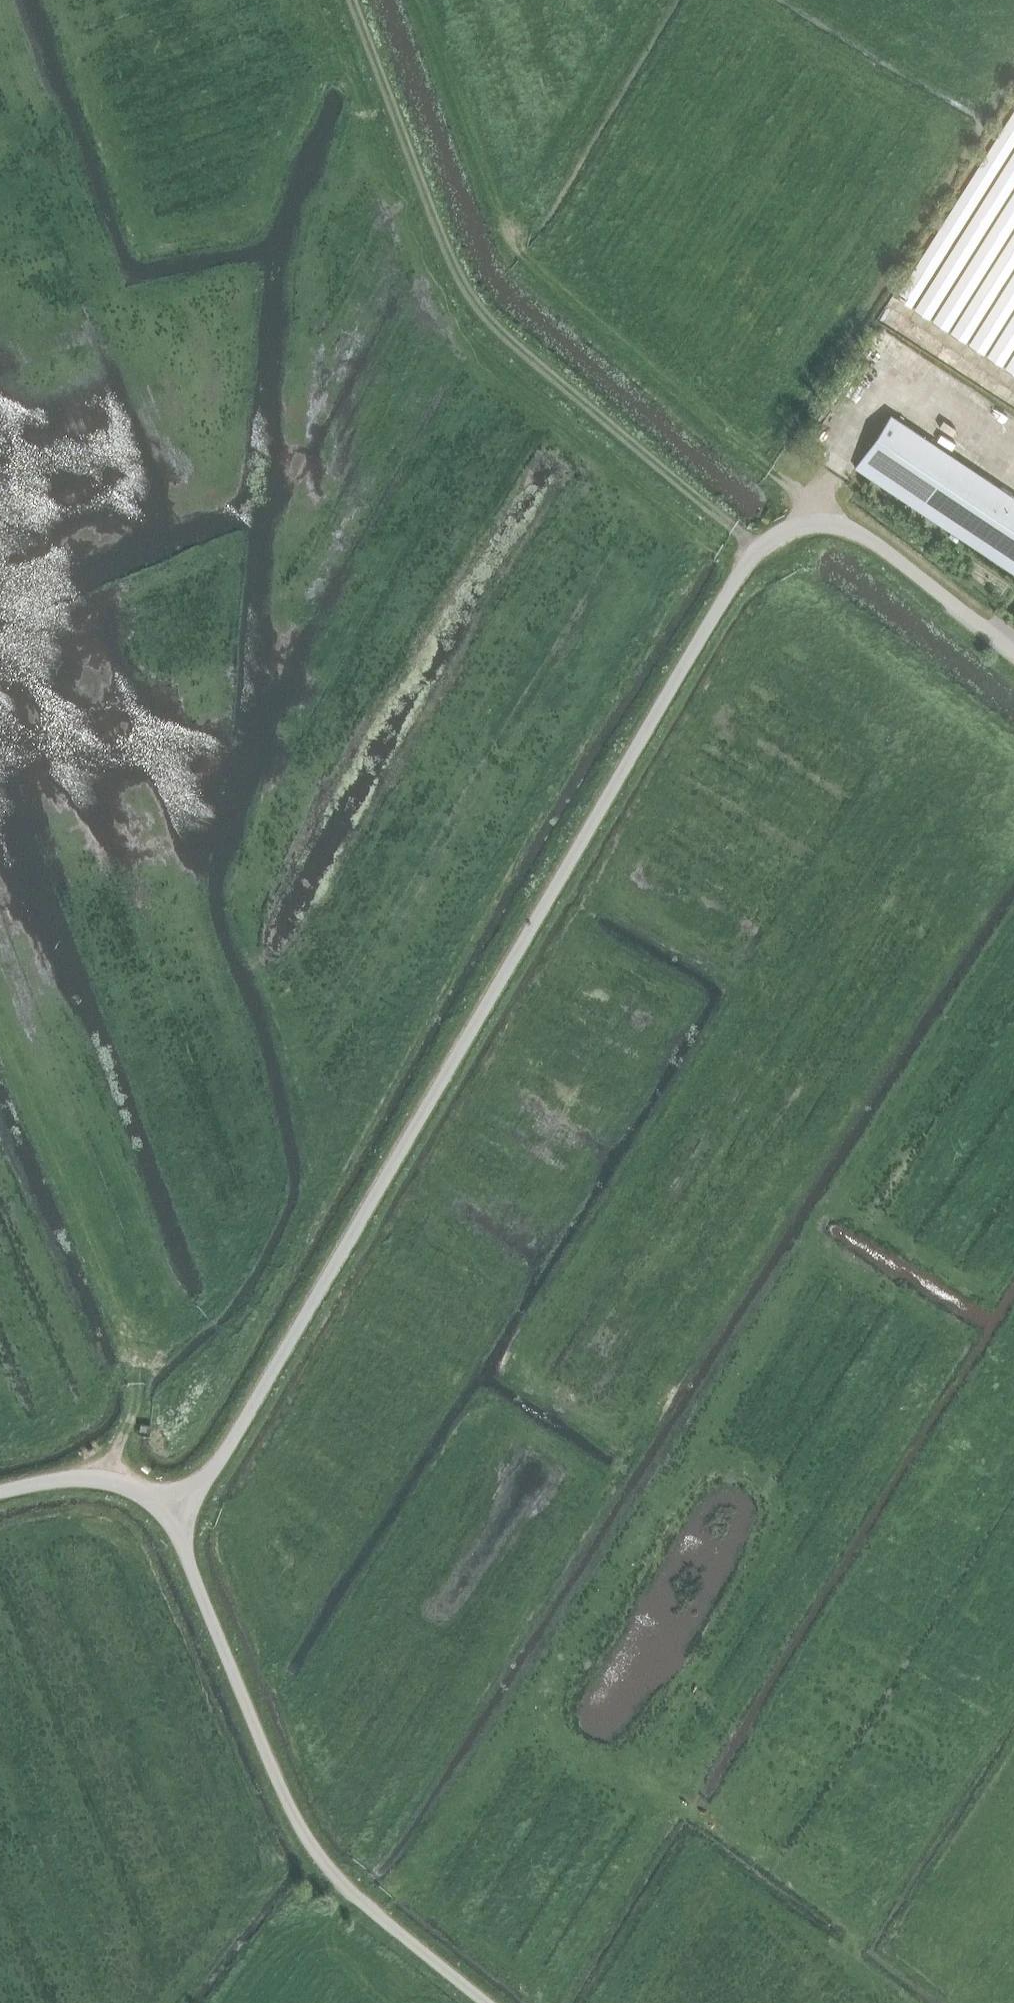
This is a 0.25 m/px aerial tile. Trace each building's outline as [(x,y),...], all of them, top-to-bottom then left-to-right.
[(910,311),(1013,369),(1013,125),(910,311)] [(853,468),(1013,574),(1013,498),(888,415),(853,468)]
